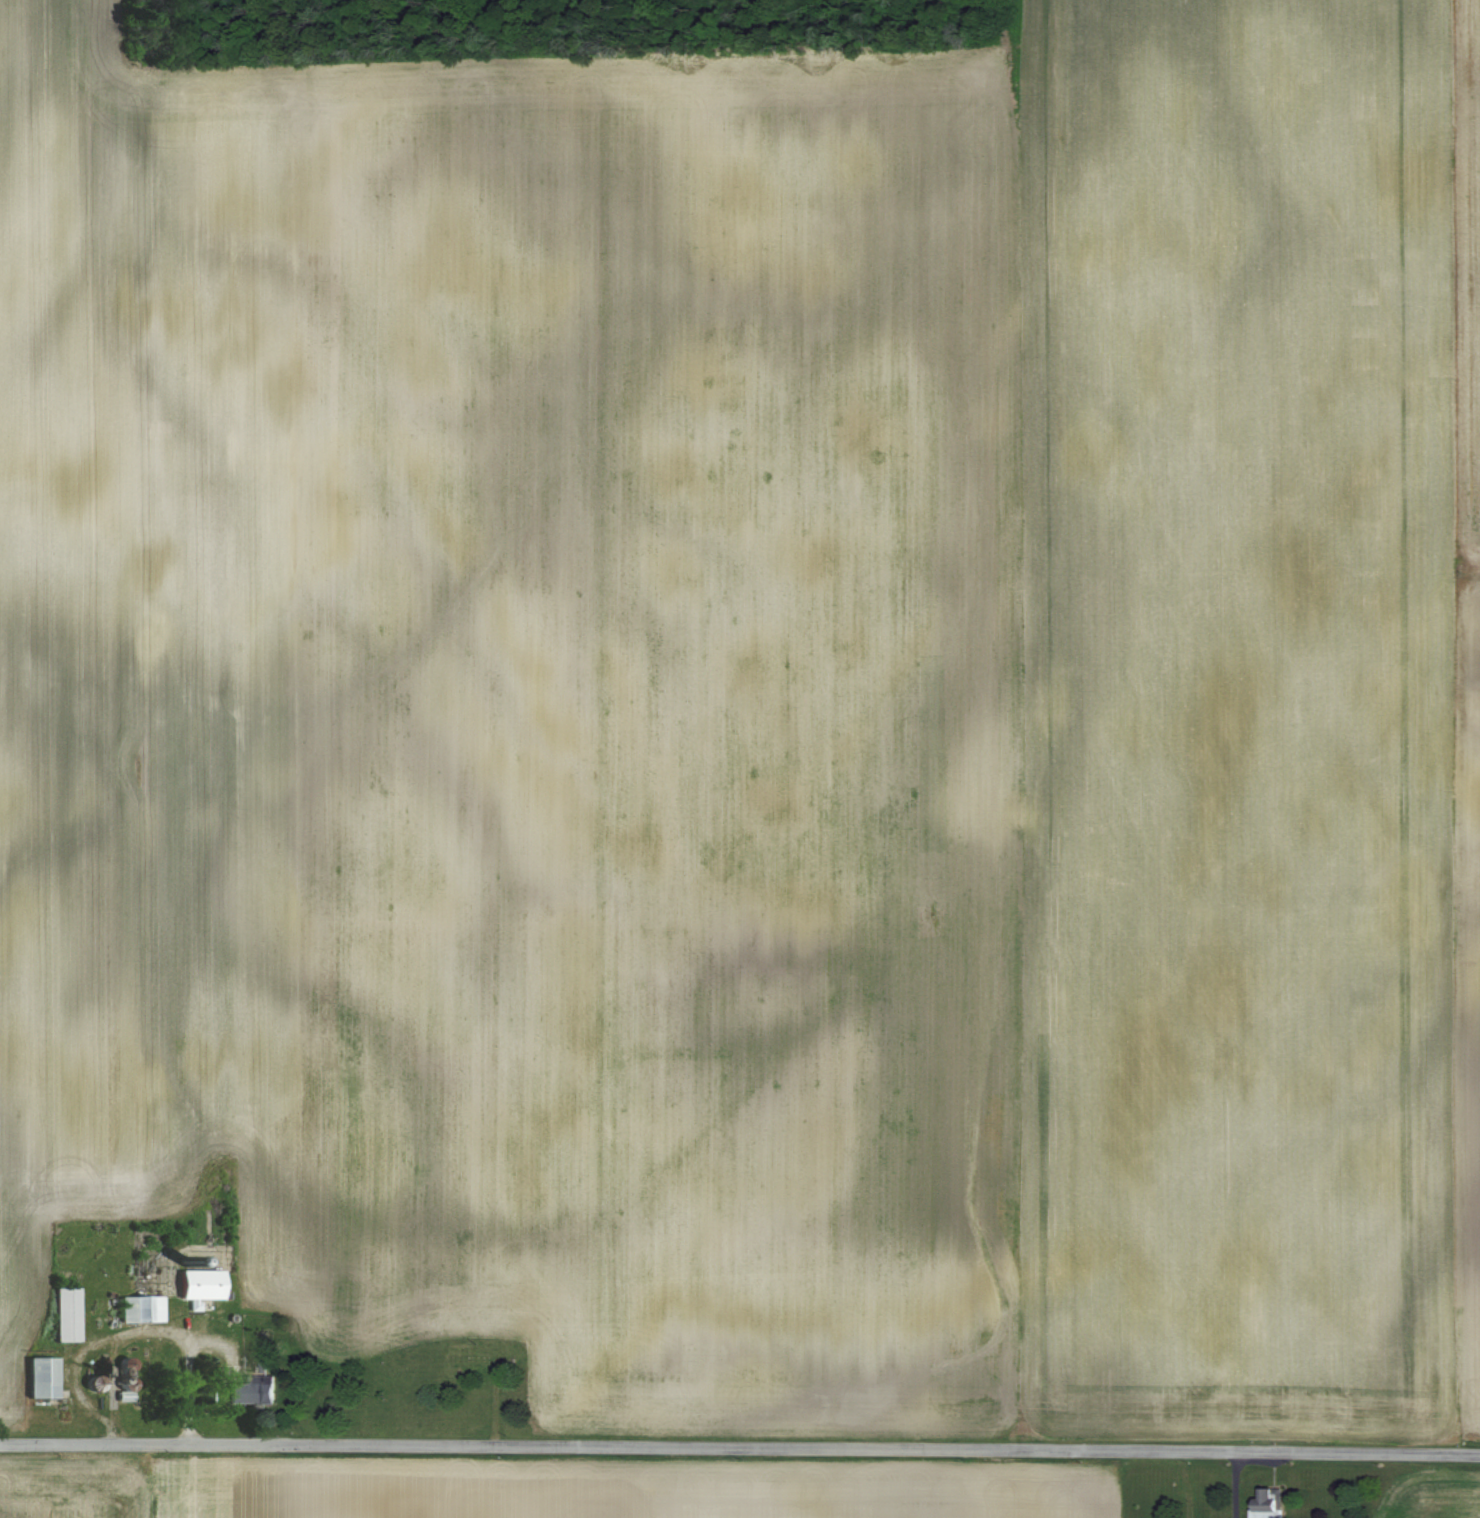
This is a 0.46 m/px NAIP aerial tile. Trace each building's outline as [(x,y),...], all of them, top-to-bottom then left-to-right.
[(217,1271),(175,1271),(175,1300),(187,1300),(187,1301),(217,1301),(217,1271)] [(50,1342),(75,1342),(75,1288),(50,1288),(50,1342)] [(158,1323),(158,1296),(115,1296),(115,1323),(158,1323)] [(51,1399),(51,1358),(22,1358),(22,1399),(51,1399)] [(114,1361),(115,1371),(129,1369),(127,1360),(114,1361)] [(129,1390),(129,1379),(115,1379),(115,1390),(129,1390)] [(275,1404),(275,1383),(224,1383),(224,1404),(275,1404)] [(1259,1489),(1259,1505),(1251,1505),(1251,1517),(1282,1517),(1282,1489),(1259,1489)]
